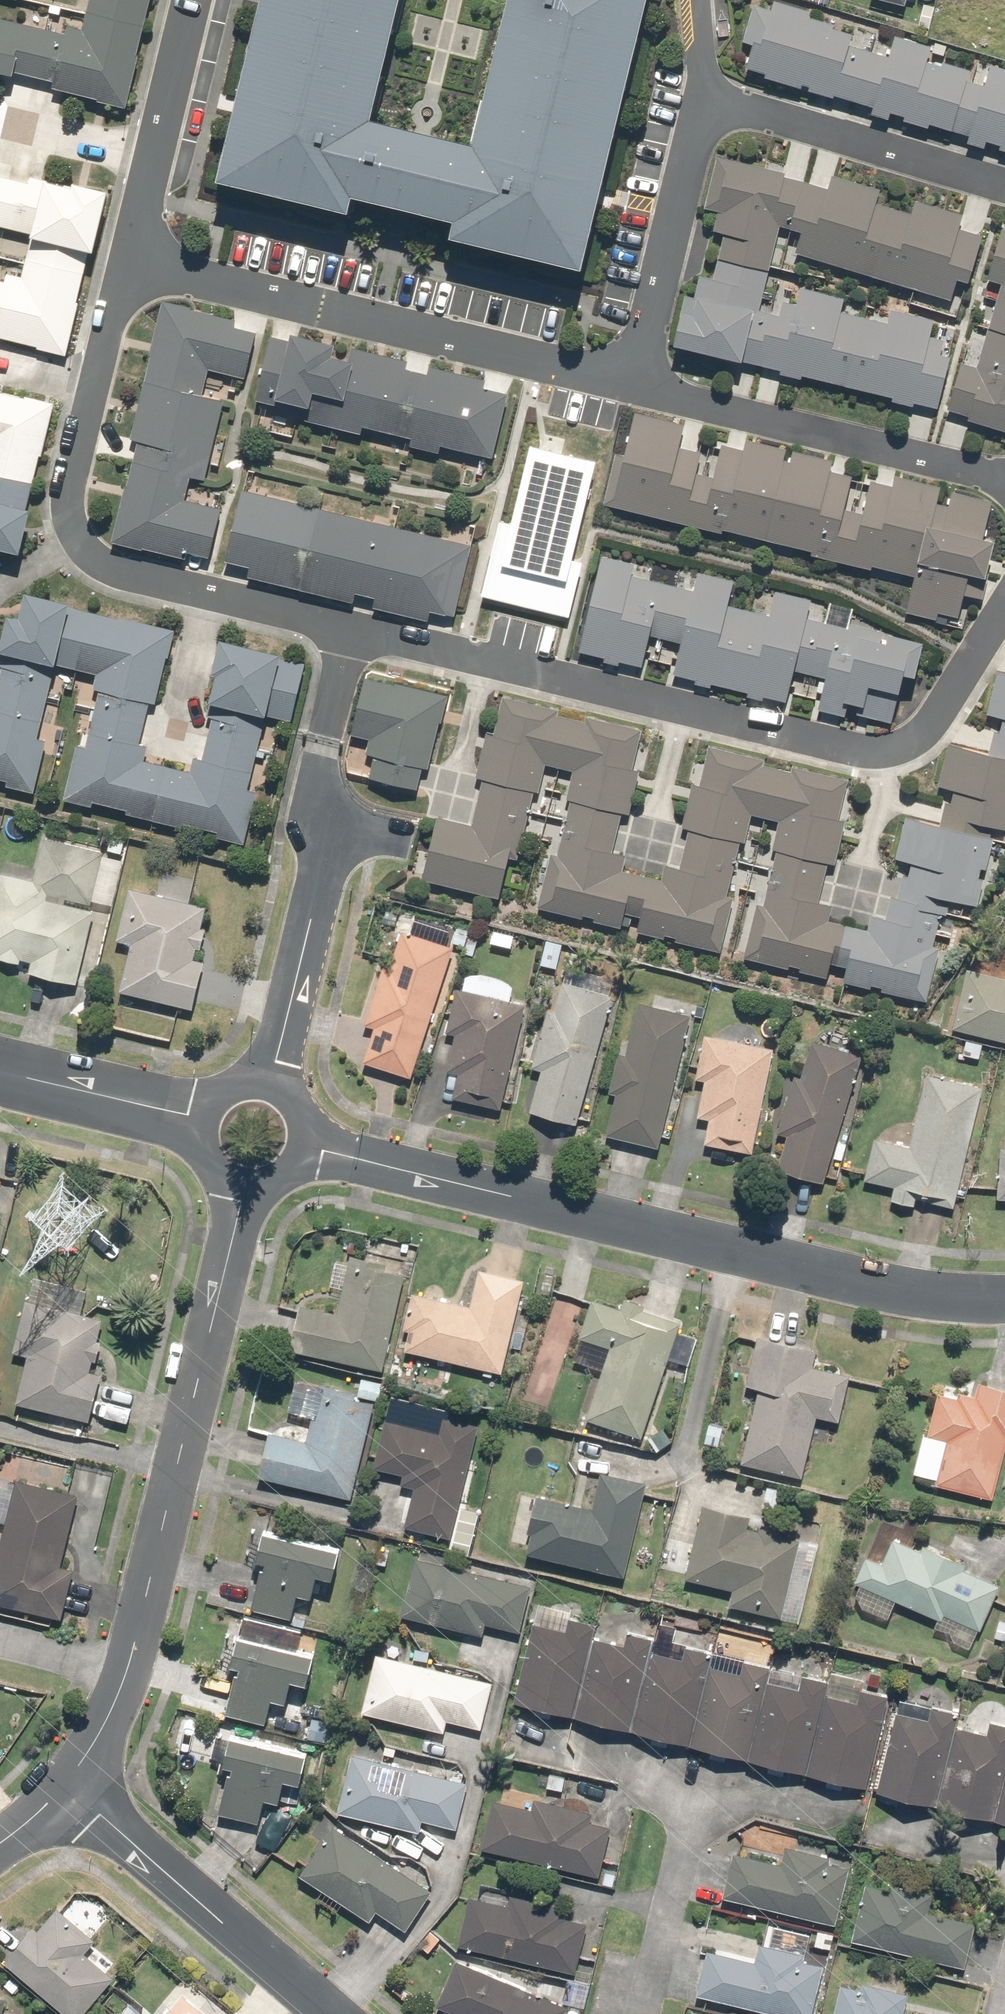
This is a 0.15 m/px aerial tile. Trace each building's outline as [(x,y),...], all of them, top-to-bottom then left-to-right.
[(129,102),(153,0),(89,0),(83,23),(70,20),(68,28),(0,12),(0,71),(129,102)] [(352,203),(356,190),(456,215),(453,228),(581,260),(647,0),(509,0),(475,137),(375,112),(403,0),(263,0),(220,170),(352,203)] [(749,62),(767,67),(765,72),(834,93),(835,89),(874,101),(872,108),(890,114),(892,108),(906,112),(905,116),(929,123),(931,119),(971,131),(969,138),(988,144),(989,138),(1001,141),(1000,144),(1004,146),(1004,65),(991,61),(989,69),(985,79),(968,74),(970,66),(928,53),(931,42),(897,32),(891,51),(851,39),(854,28),(812,15),(814,8),(789,0),(776,0),(775,5),(760,0),(754,0),(743,35),(755,38),(749,62)] [(795,253),(959,303),(984,225),(913,203),(909,215),(874,204),(877,192),(831,178),(828,190),(784,180),(782,175),(715,159),(702,210),(717,214),(710,235),(725,239),(718,260),(767,271),(779,229),(800,235),(795,253)] [(40,340),(39,343),(68,350),(81,297),(78,297),(90,244),(96,245),(111,185),(74,176),(73,181),(32,171),(30,178),(0,171),(0,221),(35,229),(24,273),(9,269),(7,277),(0,275),(0,330),(40,340)] [(950,407),(1004,424),(1004,223),(1003,222),(984,284),(1000,289),(978,360),(966,356),(950,407)] [(682,291),(672,337),(940,398),(952,347),(941,344),(944,332),(932,329),(935,315),(892,305),(888,322),(840,310),(844,293),(798,282),(794,297),(785,294),(783,303),(761,298),(767,271),(718,260),(713,278),(698,274),(694,294),(682,291)] [(238,314),(162,296),(129,434),(140,436),(115,538),(188,556),(190,549),(207,553),(219,503),(186,495),(192,471),(206,474),(225,394),(202,388),(207,366),(243,375),(254,328),(235,323),(238,314)] [(273,329),(257,397),(304,408),(302,416),(363,431),(366,421),(414,432),(413,438),(443,445),(445,440),(494,452),(510,388),(486,382),(488,374),(294,327),(292,333),(273,329)] [(22,548),(33,503),(28,502),(40,450),(44,451),(57,400),(0,387),(0,542),(22,548)] [(942,608),(958,612),(964,588),(983,593),(997,534),(987,531),(996,495),(955,485),(952,498),(938,495),(941,482),(895,471),(893,480),(872,474),(864,507),(845,502),(850,478),(828,473),(832,455),(747,435),(744,443),(723,438),(721,446),(715,469),(699,465),(705,442),(680,436),(684,418),(635,406),(612,500),(725,527),(725,525),(812,546),(812,548),(913,573),(905,609),(939,617),(942,608)] [(497,525),(479,598),(522,608),(566,618),(578,566),(568,563),(592,463),(526,447),(507,528),(497,525)] [(470,540),(242,486),(225,556),(251,562),(249,573),(353,598),(355,588),(376,593),(373,603),(428,616),(431,607),(453,612),(470,540)] [(601,559),(578,653),(641,668),(648,639),(680,647),(672,676),(784,703),(791,673),(823,680),(815,710),(891,728),(911,645),(803,619),(807,604),(772,595),(767,619),(723,609),(730,583),(697,575),(692,592),(629,577),(632,566),(601,559)] [(246,838),(259,784),(250,782),(268,710),(291,715),(305,658),(282,653),(283,648),(222,634),(203,714),(209,715),(198,761),(188,759),(187,766),(146,756),(150,741),(139,738),(150,696),(157,697),(175,624),(72,600),(73,596),(29,586),(23,611),(12,609),(3,646),(7,646),(0,674),(0,774),(8,776),(8,778),(36,785),(48,733),(39,731),(57,657),(98,667),(94,684),(102,686),(89,742),(78,739),(64,794),(94,801),(95,796),(129,804),(128,809),(183,823),(184,818),(219,826),(217,831),(246,838)] [(827,972),(928,996),(940,942),(934,941),(943,901),(950,902),(976,909),(996,828),(1004,830),(1004,668),(996,666),(984,716),(996,719),(989,748),(949,738),(937,785),(949,788),(942,818),(904,809),(892,859),(902,861),(906,862),(899,889),(895,888),(888,916),(872,912),(869,925),(840,918),(827,972)] [(449,691),(369,672),(355,727),(374,732),(370,751),(378,753),(374,769),(420,780),(424,762),(431,763),(449,691)] [(747,953),(827,972),(840,918),(828,915),(832,901),(820,898),(830,856),(837,857),(847,815),(843,814),(852,776),(794,762),(793,766),(765,760),(766,755),(708,742),(700,776),(694,774),(683,821),(689,822),(679,861),(668,859),(664,875),(623,865),(627,849),(613,846),(623,805),(631,807),(641,764),(633,762),(642,725),(588,712),(586,719),(561,713),(563,704),(503,690),(494,727),(488,726),(477,772),(482,773),(470,824),(436,816),(423,872),(497,890),(505,857),(517,860),(540,764),(576,773),(556,855),(548,853),(536,901),(720,945),(734,889),(729,888),(741,836),(745,837),(751,810),(779,817),(773,844),(779,846),(766,899),(760,898),(747,953)] [(0,877),(0,964),(19,968),(20,962),(32,965),(29,977),(75,988),(94,904),(113,909),(124,860),(40,840),(30,884),(0,877)] [(212,912),(127,892),(115,945),(126,947),(115,994),(189,1011),(212,912)] [(405,1081),(451,952),(401,934),(388,970),(378,966),(358,1023),(373,1028),(360,1065),(405,1081)] [(562,942),(544,938),(537,968),(555,972),(562,942)] [(565,967),(558,991),(548,988),(528,1062),(540,1065),(526,1115),(575,1129),(609,1005),(598,1002),(605,978),(565,967)] [(963,972),(951,1030),(1004,1042),(1004,981),(963,972)] [(453,990),(443,1033),(449,1035),(441,1069),(453,1072),(447,1098),(497,1109),(522,1005),(507,1001),(509,989),(508,988),(507,987),(506,986),(505,985),(504,984),(503,983),(501,982),(500,981),(499,981),(497,980),(496,979),(495,979),(493,978),(492,977),(490,977),(489,977),(487,976),(486,976),(484,976),(483,975),(481,975),(480,975),(478,975),(477,975),(475,975),(474,975),(472,975),(471,976),(469,976),(468,976),(466,977),(465,977),(463,977),(462,978),(461,978),(459,990),(453,990)] [(656,1150),(690,1016),(634,1001),(620,1056),(613,1054),(602,1096),(612,1099),(603,1136),(656,1150)] [(751,1155),(771,1052),(702,1038),(693,1085),(700,1087),(694,1117),(704,1119),(699,1144),(751,1155)] [(823,1190),(859,1058),(807,1044),(798,1079),(788,1076),(772,1134),(784,1137),(773,1177),(823,1190)] [(952,1209),(979,1087),(921,1074),(905,1147),(873,1140),(864,1182),(893,1188),(890,1201),(912,1206),(913,1200),(952,1209)] [(997,1151),(996,1168),(988,1167),(987,1183),(995,1184),(994,1201),(1004,1202),(1004,1152),(997,1151)] [(402,1277),(381,1271),(383,1265),(354,1256),(352,1263),(334,1257),(326,1286),(338,1290),(331,1314),(298,1305),(286,1348),(374,1374),(402,1277)] [(468,1304),(407,1291),(399,1329),(407,1330),(402,1354),(502,1375),(522,1280),(475,1271),(468,1304)] [(84,1289),(29,1276),(9,1356),(22,1359),(10,1405),(86,1424),(97,1376),(89,1373),(92,1360),(95,1361),(105,1321),(78,1314),(84,1289)] [(618,1310),(587,1300),(567,1359),(607,1372),(590,1423),(639,1439),(676,1325),(641,1313),(644,1306),(621,1299),(618,1310)] [(814,1353),(756,1338),(742,1388),(755,1392),(736,1463),(799,1480),(816,1417),(836,1422),(848,1379),(810,1369),(814,1353)] [(348,1505),(379,1386),(363,1381),(359,1397),(317,1386),(301,1447),(267,1438),(255,1480),(348,1505)] [(937,1391),(914,1480),(993,1500),(1004,1453),(1004,1394),(976,1386),(973,1400),(937,1391)] [(392,1419),(379,1417),(370,1469),(398,1473),(396,1489),(412,1492),(406,1529),(450,1536),(470,1425),(437,1419),(439,1408),(395,1401),(392,1419)] [(525,1495),(512,1549),(622,1576),(644,1486),(598,1475),(589,1511),(525,1495)] [(13,1478),(0,1529),(0,1604),(58,1619),(71,1572),(61,1570),(81,1496),(13,1478)] [(747,1517),(698,1507),(683,1582),(730,1591),(727,1606),(809,1622),(823,1550),(744,1534),(747,1517)] [(340,1552),(254,1531),(248,1558),(259,1561),(248,1608),(292,1618),(298,1594),(309,1596),(314,1576),(333,1581),(340,1552)] [(885,1565),(858,1557),(850,1584),(860,1587),(854,1608),(885,1618),(890,1604),(933,1617),(930,1626),(945,1631),(941,1645),(966,1653),(973,1630),(980,1632),(994,1587),(959,1576),(963,1563),(920,1549),(919,1551),(892,1543),(885,1565)] [(528,1585),(413,1556),(398,1616),(478,1637),(481,1625),(516,1634),(528,1585)] [(569,1721),(589,1639),(592,1624),(531,1610),(509,1706),(569,1721)] [(589,1639),(569,1721),(629,1735),(650,1649),(652,1638),(622,1630),(618,1646),(589,1639)] [(314,1652),(231,1632),(223,1665),(232,1667),(221,1714),(265,1725),(272,1700),(285,1703),(290,1681),(306,1685),(314,1652)] [(650,1649),(629,1735),(686,1749),(706,1666),(703,1665),(707,1647),(680,1640),(676,1655),(652,1649),(650,1649)] [(490,1681),(374,1654),(360,1715),(444,1735),(447,1723),(478,1730),(490,1681)] [(706,1666),(686,1749),(745,1763),(765,1681),(768,1669),(739,1662),(736,1673),(706,1666)] [(765,1681),(745,1763),(804,1777),(823,1700),(827,1684),(801,1678),(799,1689),(769,1682),(765,1681)] [(823,1700),(804,1777),(864,1791),(886,1698),(859,1692),(855,1708),(823,1700)] [(931,1808),(952,1728),(956,1713),(933,1707),(930,1719),(894,1710),(872,1793),(931,1808)] [(931,1808),(989,1823),(1004,1761),(1004,1729),(988,1724),(985,1737),(952,1728),(931,1808)] [(304,1753),(223,1739),(218,1766),(225,1767),(216,1819),(257,1826),(262,1801),(279,1804),(282,1784),(298,1787),(304,1753)] [(464,1780),(348,1752),(334,1814),(418,1834),(421,1821),(452,1829),(464,1780)] [(989,1823),(1004,1827),(1004,1761),(989,1823)] [(490,1801),(479,1850),(597,1876),(608,1827),(588,1822),(590,1813),(531,1800),(528,1810),(490,1801)] [(429,1892),(334,1825),(297,1877),(367,1926),(377,1911),(403,1930),(429,1892)] [(733,1854),(721,1898),(835,1927),(851,1866),(783,1849),(779,1866),(733,1854)] [(862,1882),(849,1943),(962,1967),(972,1925),(924,1915),(928,1896),(862,1882)] [(469,1894),(456,1946),(573,1974),(585,1924),(565,1920),(567,1912),(506,1897),(505,1903),(469,1894)] [(0,1960),(0,1962),(59,2013),(86,2013),(112,1984),(84,1959),(99,1941),(59,1905),(31,1937),(25,1932),(0,1960)] [(694,1997),(768,2013),(809,2013),(820,1969),(799,1964),(801,1955),(756,1944),(752,1963),(704,1952),(694,1997)] [(567,2007),(454,1960),(435,2007),(453,2013),(564,2013),(567,2007)] [(900,2010),(904,1993),(859,1982),(858,1987),(839,1983),(831,2013),(915,2013),(900,2010)] [(161,2013),(207,2013),(180,1991),(161,2013)]
